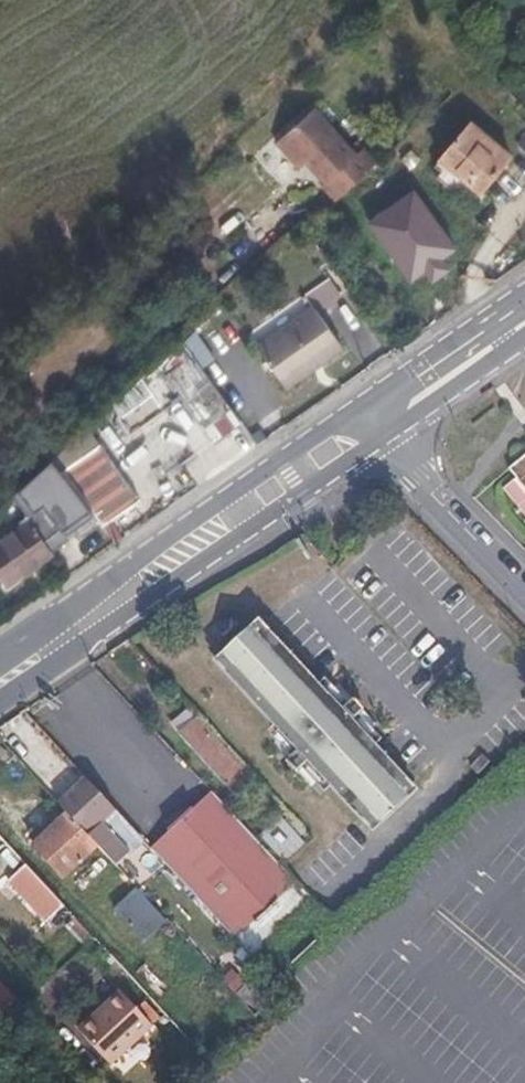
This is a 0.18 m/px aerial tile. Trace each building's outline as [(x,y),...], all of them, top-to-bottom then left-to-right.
[(285,156),(322,121),(312,109),(274,143),(285,156)] [(322,121),(285,156),(297,169),(308,159),(327,180),(320,186),(334,202),(375,164),(361,149),(354,156),(322,121)] [(509,154),(469,123),(429,173),(450,190),(454,186),(473,200),(509,154)] [(414,190),(367,224),(410,283),(424,273),(432,284),(450,271),(443,260),(457,250),(414,190)] [(342,348),(314,306),(260,347),(288,387),(342,348)] [(190,350),(192,354),(221,394),(242,379),(210,336),(190,350)] [(192,354),(166,373),(183,396),(206,427),(231,409),(221,394),(192,354)] [(130,433),(181,398),(183,396),(166,373),(164,375),(156,364),(141,378),(152,393),(119,416),(130,433)] [(152,393),(141,378),(111,405),(119,416),(152,393)] [(206,427),(183,396),(181,398),(203,429),(206,427)] [(75,486),(93,511),(103,526),(139,501),(101,445),(63,471),(64,472),(66,475),(75,486)] [(508,473),(524,493),(524,458),(508,473)] [(64,472),(63,471),(53,460),(33,477),(43,489),(64,472)] [(93,511),(75,486),(60,496),(77,522),(93,511)] [(43,503),(0,541),(0,574),(8,586),(52,555),(48,547),(64,534),(43,503)] [(261,624),(223,659),(364,810),(376,823),(415,787),(261,624)] [(245,763),(199,714),(181,730),(226,780),(245,763)] [(83,773),(56,796),(71,813),(101,845),(114,859),(140,835),(83,773)] [(283,863),(211,786),(148,844),(232,933),(295,875),(283,863)] [(101,845),(71,813),(37,844),(67,878),(101,845)] [(267,837),(287,859),(308,841),(288,819),(267,837)] [(69,906),(31,865),(14,881),(52,922),(69,906)] [(147,1021),(119,992),(79,1029),(107,1057),(147,1021)]
